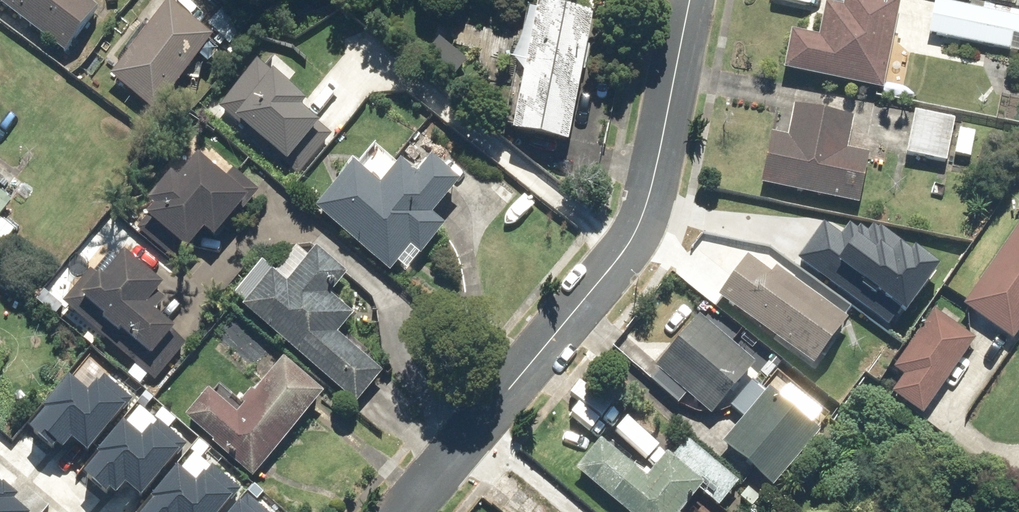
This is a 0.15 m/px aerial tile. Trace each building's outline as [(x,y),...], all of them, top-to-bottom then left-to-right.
[(69,52),(104,6),(96,0),(0,0),(0,1),(69,52)] [(892,5),(865,0),(842,0),(833,50),(787,41),(781,73),(827,82),(877,91),(892,5)] [(116,73),(162,110),(220,40),(175,3),(116,73)] [(520,128),(578,139),(602,15),(544,4),(520,128)] [(926,33),(1016,53),(1018,38),(1018,25),(933,5),(926,33)] [(261,62),(222,107),(297,170),(330,132),(302,107),(307,101),(261,62)] [(754,186),(776,191),(779,192),(852,209),(863,158),(840,153),(847,121),(792,110),(786,140),(766,136),(754,186)] [(942,163),(949,123),(909,116),(902,155),(942,163)] [(162,203),(141,227),(183,263),(213,228),(223,236),(262,190),(238,171),(234,175),(207,151),(185,176),(180,172),(157,199),(162,203)] [(466,180),(439,155),(423,173),(409,161),(387,185),(361,164),(323,209),(394,269),(403,259),(420,271),(453,225),(438,214),(452,199),(450,198),(466,180)] [(15,201),(0,189),(0,221),(15,201)] [(823,223),(799,257),(889,318),(919,275),(897,261),(908,245),(868,218),(851,243),(823,223)] [(1010,342),(1018,329),(1018,236),(966,312),(1010,342)] [(355,275),(323,246),(290,283),(268,263),(239,295),(359,403),(385,373),(340,333),(358,313),(338,295),(355,275)] [(189,346),(157,319),(180,290),(133,251),(109,279),(95,268),(66,302),(160,381),(189,346)] [(745,260),(714,299),(806,371),(837,332),(745,260)] [(876,392),(915,419),(970,342),(931,315),(876,392)] [(747,369),(693,323),(654,370),(708,415),(747,369)] [(193,415),(219,440),(223,444),(226,446),(257,474),(329,392),(290,359),(241,415),(216,391),(193,415)] [(29,430),(56,452),(61,446),(64,449),(73,437),(87,448),(125,402),(102,384),(92,396),(70,379),(29,430)] [(762,402),(722,447),(766,485),(806,439),(762,402)] [(83,470),(108,490),(113,485),(115,487),(124,477),(142,491),(176,450),(150,429),(141,440),(121,424),(83,470)] [(694,491),(657,460),(639,483),(594,446),(571,474),(617,511),(677,511),(694,491)] [(230,492),(209,475),(200,486),(180,470),(146,511),(213,511),(230,492)] [(0,481),(0,511),(33,511),(13,497),(16,493),(0,481)]
